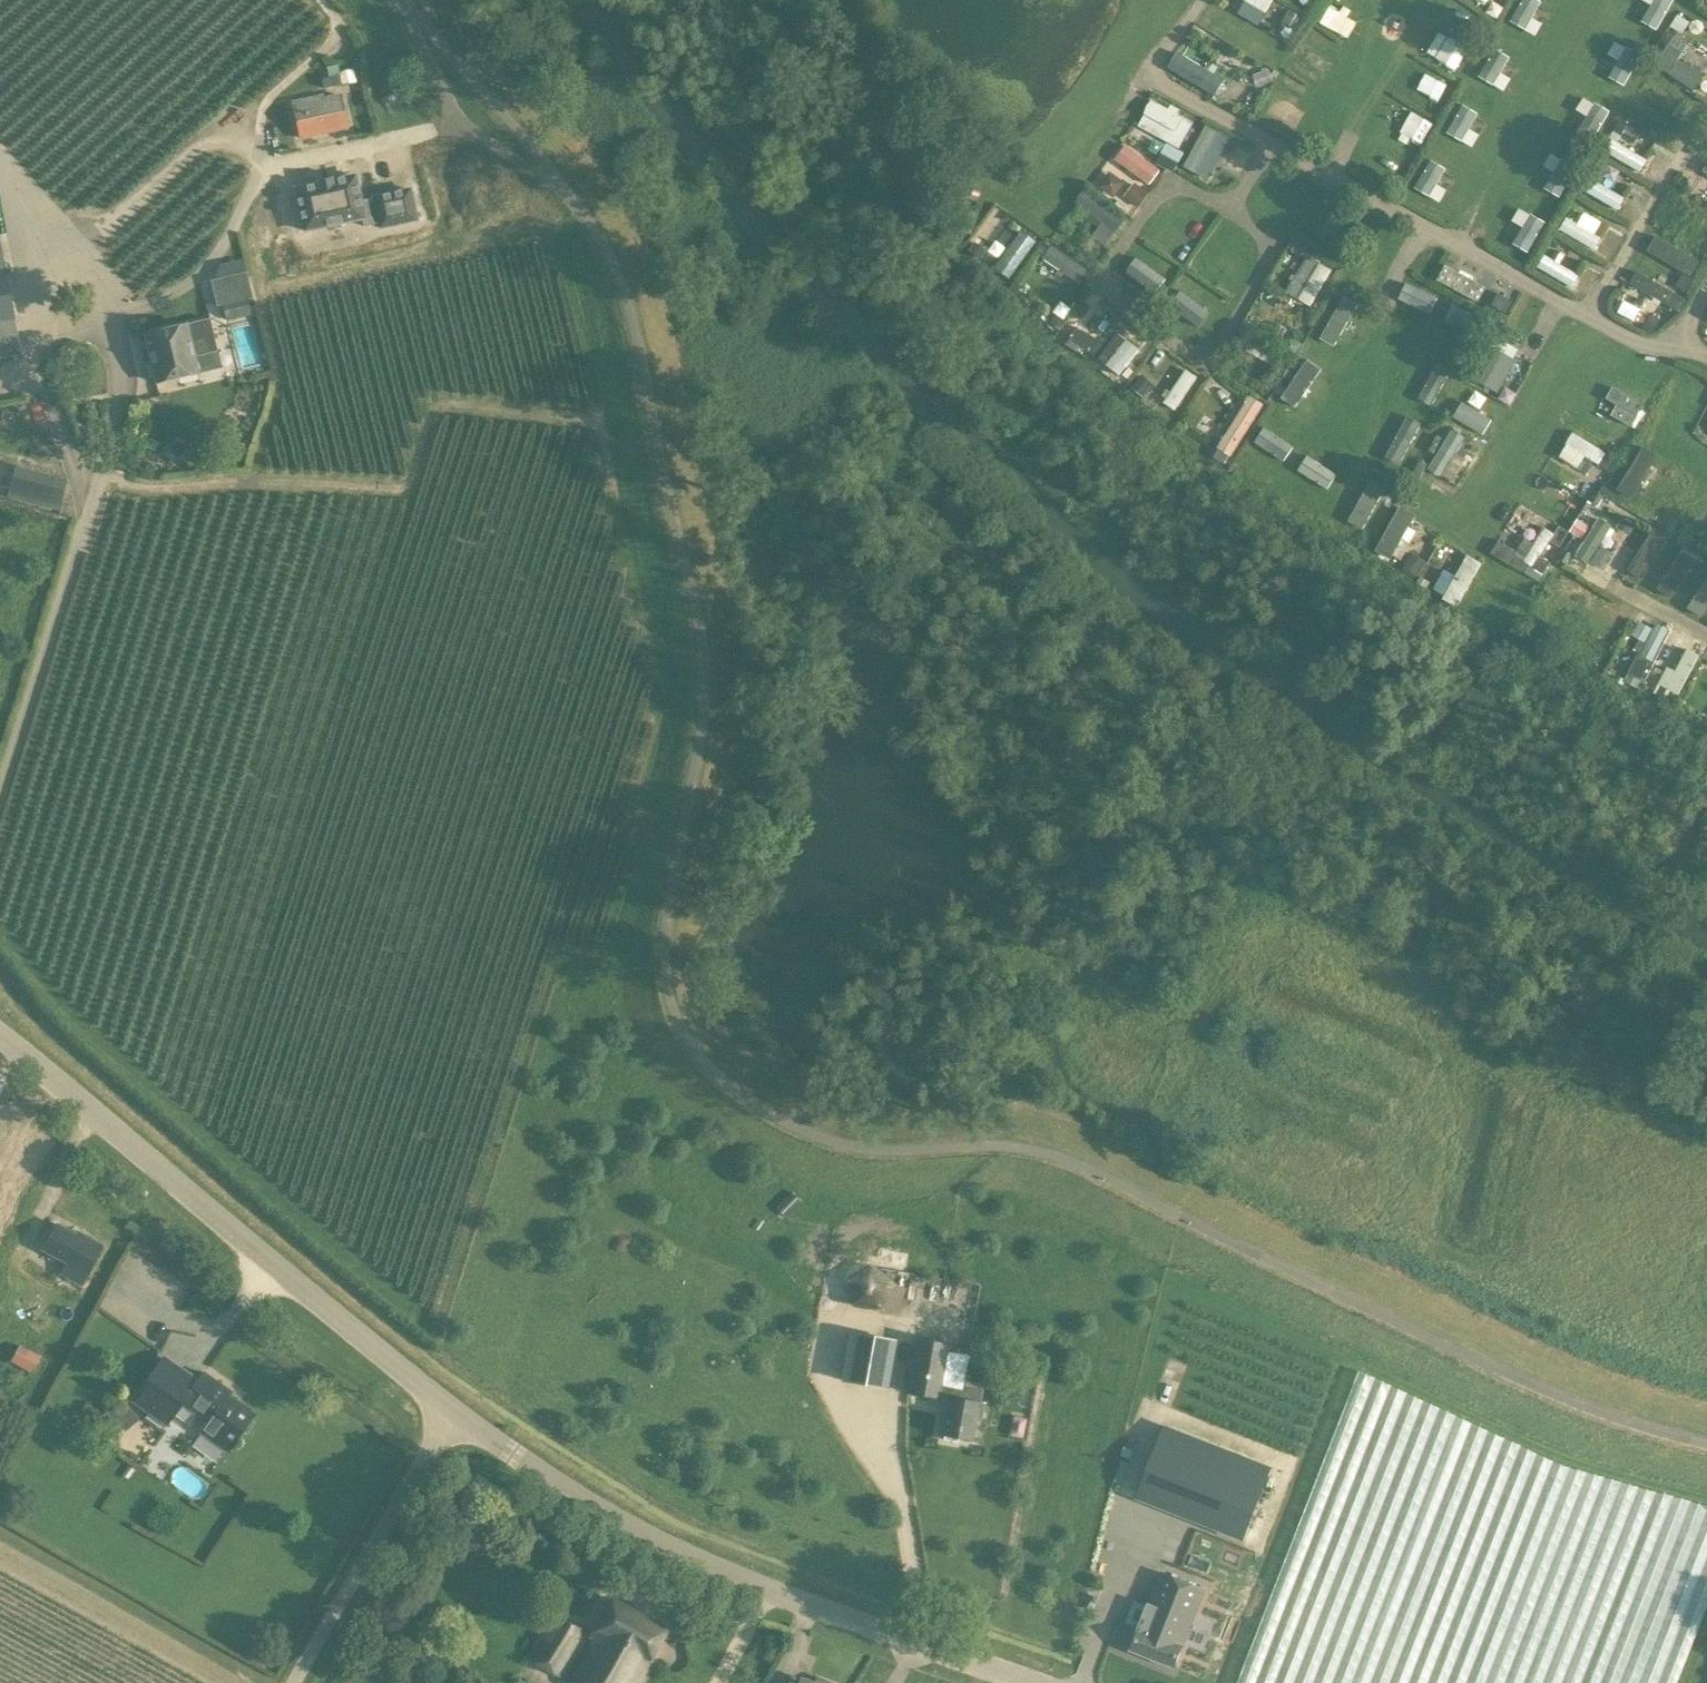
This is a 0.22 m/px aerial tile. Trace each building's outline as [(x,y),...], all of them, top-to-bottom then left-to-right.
[(1239,10),(1260,23),(1274,0),(1245,0),(1239,10)] [(1512,21),(1529,27),(1538,0),(1520,0),(1512,21)] [(1649,3),(1641,20),(1658,29),(1673,0),(1643,0),(1649,3)] [(1295,28),(1301,14),(1289,8),(1283,23),(1295,28)] [(1682,32),(1706,47),(1706,45),(1706,32),(1689,21),(1682,32)] [(1680,56),(1688,43),(1672,34),(1655,64),(1696,89),(1706,72),(1680,56)] [(1625,83),(1641,53),(1614,40),(1607,55),(1616,59),(1608,75),(1625,83)] [(1511,75),(1502,71),(1510,55),(1494,47),(1479,75),(1505,88),(1511,75)] [(1177,49),(1168,63),(1220,97),(1229,82),(1177,49)] [(323,89),(341,85),(342,86),(356,83),(352,67),(338,70),(337,65),(326,67),(329,77),(321,79),(323,89)] [(286,101),(296,140),(348,127),(338,88),(286,101)] [(1583,95),(1576,109),(1588,115),(1584,125),(1598,132),(1610,108),(1583,95)] [(1182,145),(1194,118),(1150,99),(1138,126),(1182,145)] [(1447,132),(1473,144),(1478,133),(1469,129),(1478,110),(1461,102),(1447,132)] [(1631,137),(1631,122),(1616,123),(1616,137),(1631,137)] [(1640,172),(1648,158),(1612,136),(1603,150),(1640,172)] [(1149,186),(1162,170),(1126,141),(1114,157),(1149,186)] [(1551,153),(1545,163),(1555,170),(1544,187),(1559,196),(1576,168),(1551,153)] [(1448,187),(1438,181),(1446,167),(1431,158),(1415,186),(1440,200),(1448,187)] [(1132,212),(1148,193),(1111,163),(1095,182),(1132,212)] [(378,222),(380,227),(417,219),(410,188),(373,196),(373,198),(364,200),(358,175),(295,188),(304,230),(363,217),(364,225),(378,222)] [(1620,209),(1627,196),(1589,176),(1582,189),(1620,209)] [(1072,203),(1110,237),(1123,222),(1085,188),(1072,203)] [(1684,208),(1706,218),(1706,203),(1689,195),(1684,208)] [(1520,205),(1511,220),(1522,226),(1512,242),(1529,251),(1547,221),(1520,205)] [(1597,248),(1604,234),(1565,216),(1558,229),(1597,248)] [(1706,250),(1706,236),(1691,225),(1681,238),(1704,254),(1706,250)] [(1014,228),(994,269),(1012,278),(1032,237),(1014,228)] [(1040,259),(1077,280),(1086,265),(1049,244),(1040,259)] [(21,354),(14,319),(15,319),(5,268),(4,268),(0,250),(0,358),(21,354)] [(1545,252),(1536,266),(1573,289),(1582,275),(1545,252)] [(1309,253),(1286,290),(1312,306),(1335,269),(1309,253)] [(1436,280),(1479,301),(1489,280),(1446,260),(1436,280)] [(246,299),(251,299),(245,271),(210,280),(216,307),(221,305),(224,317),(249,312),(246,299)] [(1680,307),(1686,294),(1636,271),(1630,284),(1680,307)] [(1497,292),(1491,307),(1507,314),(1514,299),(1497,292)] [(148,378),(154,376),(155,381),(196,372),(192,356),(216,351),(209,319),(144,333),(151,363),(145,364),(148,378)] [(1072,326),(1067,340),(1092,350),(1097,336),(1072,326)] [(1095,361),(1120,378),(1141,347),(1116,330),(1095,361)] [(1503,390),(1518,346),(1490,336),(1474,380),(1503,390)] [(1163,402),(1176,410),(1199,375),(1186,367),(1163,402)] [(1216,450),(1230,459),(1265,402),(1250,393),(1216,450)] [(1402,452),(1416,460),(1435,425),(1395,403),(1387,418),(1413,432),(1402,452)] [(1698,422),(1706,427),(1706,409),(1698,422)] [(1447,479),(1470,437),(1451,427),(1428,469),(1447,479)] [(1559,459),(1594,475),(1608,443),(1574,427),(1559,459)] [(1315,451),(1292,487),(1307,496),(1329,460),(1315,451)] [(11,467),(7,499),(61,506),(66,474),(11,467)] [(1416,530),(1410,527),(1416,512),(1397,504),(1376,551),(1402,562),(1416,530)] [(1583,536),(1596,512),(1584,506),(1571,530),(1583,536)] [(1601,515),(1571,555),(1584,564),(1614,525),(1601,515)] [(1524,535),(1517,549),(1499,539),(1492,553),(1540,579),(1568,529),(1560,524),(1555,533),(1542,526),(1534,541),(1524,535)] [(1455,574),(1445,568),(1432,592),(1458,607),(1484,561),(1467,552),(1455,574)] [(1675,599),(1690,559),(1675,554),(1660,594),(1675,599)] [(1706,623),(1706,591),(1693,614),(1706,623)] [(1624,680),(1640,688),(1669,626),(1639,611),(1631,626),(1647,633),(1624,680)] [(1679,700),(1699,652),(1686,647),(1677,669),(1666,665),(1656,690),(1679,700)] [(0,1239),(0,1302),(20,1303),(19,1325),(58,1326),(59,1303),(91,1305),(93,1266),(60,1265),(61,1242),(0,1239)] [(885,1253),(883,1266),(905,1270),(907,1257),(885,1253)] [(844,1277),(848,1307),(880,1312),(881,1308),(895,1315),(906,1290),(893,1282),(869,1262),(868,1263),(844,1277)] [(894,1340),(849,1332),(840,1380),(885,1389),(894,1340)] [(905,1393),(938,1398),(941,1386),(949,1343),(914,1338),(905,1393)] [(33,1372),(42,1354),(18,1343),(9,1361),(33,1372)] [(196,1382),(177,1368),(165,1386),(150,1376),(132,1401),(166,1425),(180,1404),(206,1423),(199,1433),(226,1452),(241,1431),(249,1431),(257,1421),(253,1414),(254,1412),(229,1395),(231,1392),(203,1372),(196,1382)] [(982,1405),(978,1404),(980,1389),(957,1385),(956,1388),(941,1386),(938,1398),(946,1400),(939,1434),(944,1435),(943,1440),(954,1442),(955,1437),(971,1440),(975,1419),(979,1420),(982,1405)] [(108,1412),(94,1423),(110,1441),(123,1429),(126,1433),(140,1422),(123,1402),(110,1413),(108,1412)] [(1163,1426),(1136,1494),(1243,1537),(1271,1469),(1163,1426)] [(1135,1602),(1127,1623),(1140,1628),(1131,1650),(1174,1667),(1204,1589),(1161,1572),(1148,1607),(1135,1602)] [(609,1598),(589,1634),(551,1612),(525,1657),(562,1678),(582,1642),(589,1646),(569,1682),(571,1682),(638,1682),(651,1659),(649,1658),(665,1630),(609,1598)]
